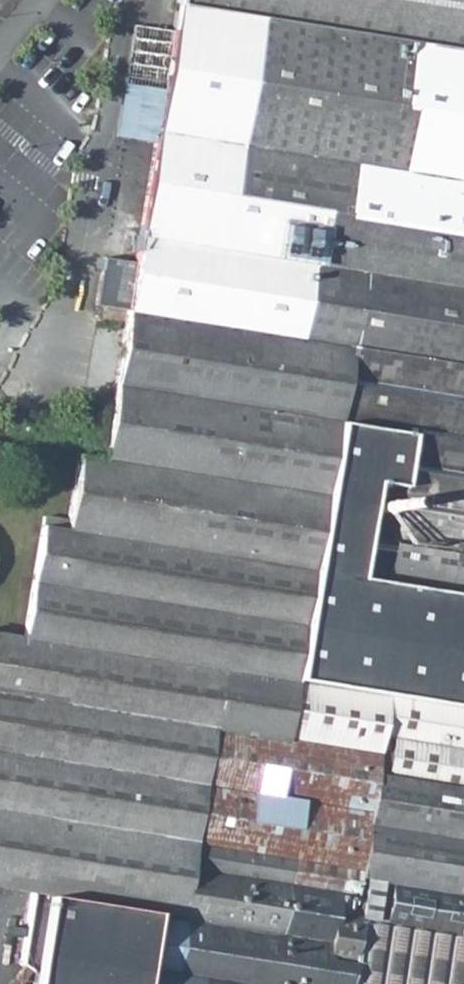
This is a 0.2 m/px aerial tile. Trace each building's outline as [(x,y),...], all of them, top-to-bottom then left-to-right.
[(176,7),(463,53),(463,0),(177,0),(176,7)] [(176,7),(134,262),(127,310),(463,366),(463,53),(176,7)] [(134,262),(102,257),(94,305),(127,310),(134,262)] [(127,310),(102,460),(78,456),(67,520),(65,529),(40,525),(22,638),(0,635),(0,888),(30,893),(25,923),(41,925),(33,976),(32,983),(463,983),(463,366),(127,310)] [(40,525),(65,529),(67,520),(42,516),(40,525)] [(41,925),(25,923),(19,965),(33,976),(41,925)]
